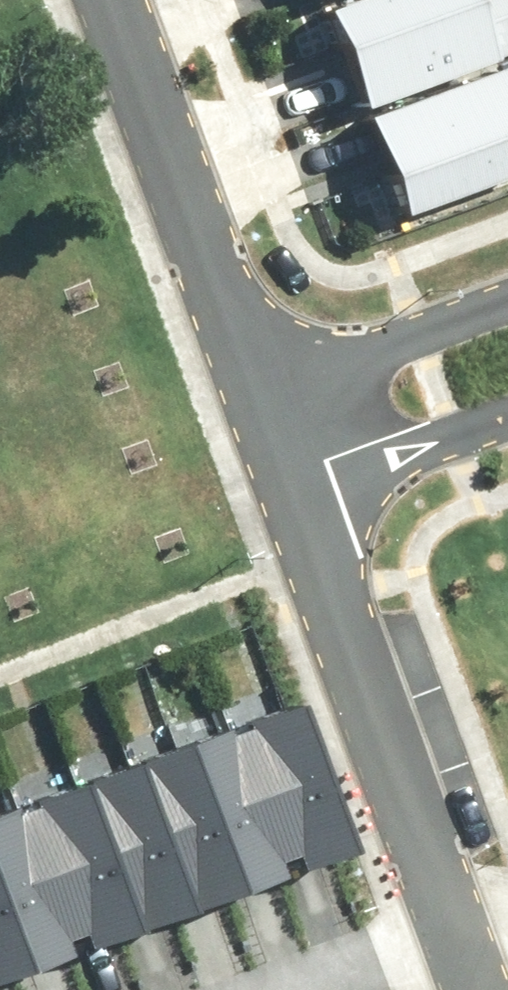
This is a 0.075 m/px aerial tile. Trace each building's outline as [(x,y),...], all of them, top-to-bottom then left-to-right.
[(353,102),(507,47),(507,0),(467,0),(461,2),(461,0),(328,0),(318,3),(353,102)] [(396,208),(507,168),(507,106),(504,107),(489,63),(361,109),(396,208)] [(318,844),(266,701),(212,720),(264,863),(318,844)] [(264,863),(212,720),(158,740),(211,883),(264,863)] [(211,883),(158,740),(105,759),(157,902),(211,883)] [(157,902),(105,759),(51,779),(103,922),(157,902)] [(51,779),(0,797),(0,807),(49,941),(103,922),(51,779)] [(0,807),(0,959),(49,941),(0,807)]
